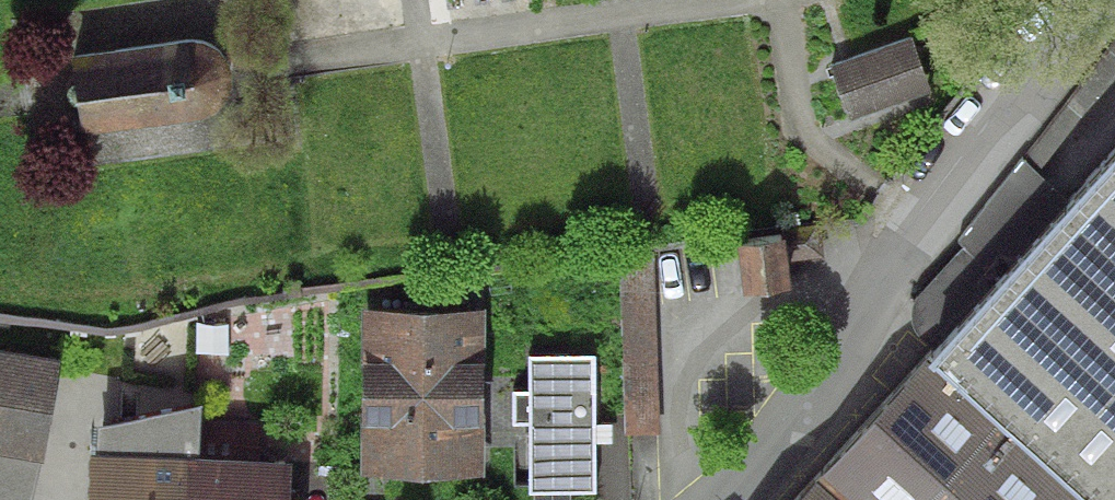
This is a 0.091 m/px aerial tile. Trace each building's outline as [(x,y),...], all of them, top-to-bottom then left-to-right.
[(932,94),(911,37),(828,67),(849,124),(932,94)] [(1022,159),(1039,174),(1114,79),(1114,39),(1022,159)] [(71,58),(82,135),(200,120),(216,115),(226,104),(231,92),(231,78),(228,63),(220,51),(207,42),(190,40),(71,58)] [(802,499),(1114,499),(1114,155),(1072,203),(1000,282),(960,326),(935,353),(802,499)] [(1000,282),(1072,203),(1039,174),(1022,159),(960,242),(965,247),(988,269),(1000,282)] [(820,227),(785,231),(789,262),(824,258),(820,227)] [(785,231),(737,237),(743,288),(791,282),(789,262),(785,231)] [(988,269),(965,247),(916,299),(912,307),(911,316),(913,326),(917,335),(922,343),(935,353),(960,326),(952,318),(951,315),(951,313),(952,309),(988,269)] [(1000,282),(988,269),(952,309),(951,313),(951,315),(952,318),(960,326),(1000,282)] [(485,310),(361,310),(360,477),(485,477),(485,310)] [(0,354),(0,456),(38,462),(44,463),(60,364),(0,354)] [(597,356),(528,356),(528,392),(511,392),(511,427),(529,427),(529,496),(534,496),(571,495),(598,495),(597,356)] [(97,426),(98,455),(91,455),(89,499),(291,499),(293,466),(202,459),(201,407),(97,426)] [(38,462),(0,456),(0,499),(29,499),(38,462)]
